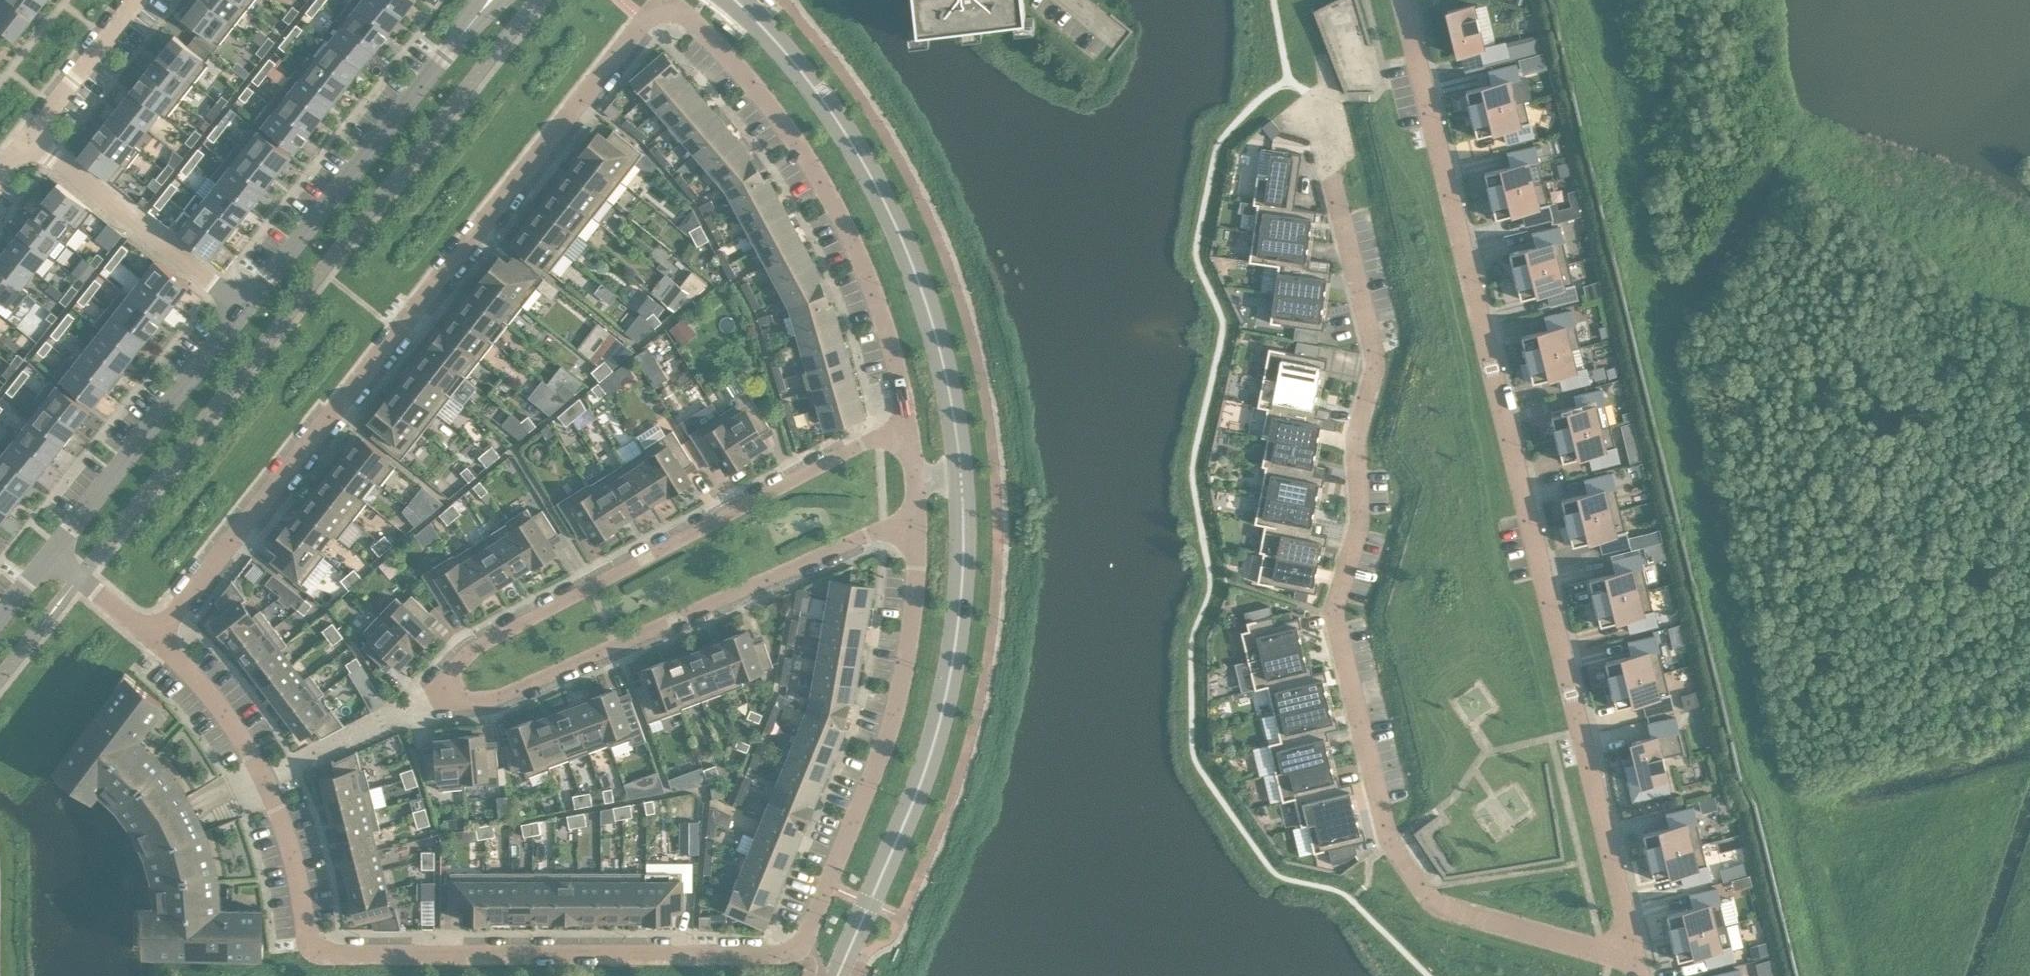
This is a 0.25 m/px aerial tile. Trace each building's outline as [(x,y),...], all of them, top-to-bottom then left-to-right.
[(14,38),(29,19),(5,0),(0,0),(0,27),(14,38)] [(29,19),(44,1),(42,0),(5,0),(29,19)] [(193,37),(212,52),(233,25),(202,0),(195,0),(182,16),(199,29),(193,37)] [(233,25),(246,8),(236,0),(202,0),(233,25)] [(253,0),(236,0),(246,8),(253,0)] [(335,17),(374,48),(380,40),(382,41),(387,34),(386,33),(387,31),(348,0),(335,17)] [(387,31),(395,22),(396,22),(399,18),(398,17),(401,14),(383,0),(348,0),(387,31)] [(401,14),(408,5),(409,5),(413,1),(412,1),(412,0),(383,0),(401,14)] [(917,29),(1013,18),(1014,24),(1014,29),(1034,26),(1034,22),(1033,16),(1024,16),(1023,0),(913,0),(917,29)] [(311,17),(320,6),(314,1),(305,12),(311,17)] [(1446,10),(1457,54),(1478,49),(1481,63),(1507,56),(1504,41),(1483,46),(1473,4),(1446,10)] [(294,17),(299,10),(292,5),(287,12),(294,17)] [(289,23),(294,17),(287,12),(282,18),(289,23)] [(329,40),(360,65),(368,56),(369,56),(372,52),(371,51),(374,48),(335,17),(334,18),(342,24),(329,40)] [(293,40),(302,29),(296,24),(287,35),(293,40)] [(1538,33),(1520,37),(1524,54),(1542,50),(1538,33)] [(202,58),(202,57),(173,34),(157,54),(192,82),(208,62),(202,58)] [(285,51),(293,40),(287,35),(278,46),(285,51)] [(266,51),(274,41),(268,36),(260,46),(266,51)] [(348,82),(346,80),(353,71),(355,72),(360,65),(329,40),(316,57),(347,82),(348,82)] [(262,57),(266,51),(260,46),(255,52),(262,57)] [(633,78),(646,93),(676,68),(663,53),(633,78)] [(179,99),(192,82),(157,54),(144,71),(179,99)] [(316,57),(303,73),(295,67),(294,68),(334,99),(341,89),(342,90),(346,86),(345,85),(347,82),(316,57)] [(266,74),(275,63),(269,58),(260,69),(266,74)] [(1489,70),(1492,84),(1465,90),(1471,113),(1523,101),(1523,100),(1514,102),(1509,81),(1519,79),(1515,64),(1489,70)] [(334,99),(294,68),(281,85),(320,116),(334,99)] [(676,69),(676,68),(646,93),(645,93),(658,109),(688,83),(676,69)] [(258,85),(266,74),(260,69),(251,80),(258,85)] [(165,116),(179,99),(144,71),(130,89),(165,116)] [(701,98),(688,83),(658,109),(671,124),(701,98)] [(245,101),(253,90),(247,85),(238,96),(245,101)] [(281,85),(267,102),(307,134),(315,123),(315,124),(319,120),(318,119),(320,116),(281,85)] [(165,117),(165,116),(130,89),(117,105),(146,128),(159,112),(165,117)] [(223,106),(228,100),(221,95),(216,101),(223,106)] [(701,98),(671,124),(683,138),(713,112),(701,98)] [(218,112),(223,106),(216,101),(211,107),(218,112)] [(1528,122),(1523,101),(1471,113),(1476,136),(1503,130),(1506,143),(1532,137),(1529,122),(1528,122)] [(307,134),(267,102),(254,119),(293,151),(300,141),(302,143),(307,136),(305,135),(307,134)] [(614,118),(620,111),(610,102),(604,110),(614,118)] [(133,144),(146,128),(117,105),(104,122),(139,150),(140,149),(133,144)] [(713,112),(683,138),(696,152),(725,127),(713,112)] [(222,130),(231,119),(224,114),(216,125),(222,130)] [(632,133),(637,127),(626,118),(621,124),(632,133)] [(1270,118),(1261,126),(1271,138),(1280,130),(1270,118)] [(91,138),(126,166),(139,150),(104,122),(91,138)] [(213,141),(222,130),(216,125),(207,136),(213,141)] [(643,141),(648,136),(637,127),(632,133),(643,141)] [(725,127),(696,152),(708,167),(738,141),(725,127)] [(196,140),(201,134),(194,128),(189,135),(196,140)] [(583,151),(620,180),(643,151),(614,128),(606,138),(598,132),(586,147),(585,147),(584,148),(584,149),(583,151)] [(244,147),(237,141),(236,141),(276,173),(283,163),(284,164),(288,160),(287,159),(290,155),(258,130),(244,147)] [(191,146),(196,140),(189,135),(184,141),(191,146)] [(113,183),(126,166),(91,138),(78,155),(113,183)] [(276,173),(236,141),(223,158),(262,190),(263,189),(261,188),(269,178),(270,179),(276,173)] [(738,141),(708,167),(721,181),(750,156),(738,141)] [(658,159),(664,154),(654,144),(649,149),(658,159)] [(1511,165),(1484,172),(1489,195),(1542,182),(1541,181),(1533,183),(1528,163),(1537,160),(1534,146),(1507,152),(1511,165)] [(195,164),(204,153),(197,148),(189,159),(195,164)] [(582,153),(581,153),(580,154),(581,155),(570,169),(606,198),(620,180),(583,151),(582,152),(583,153),(582,153)] [(1290,157),(1269,154),(1266,176),(1256,175),(1252,202),(1316,211),(1316,210),(1293,207),(1300,158),(1301,153),(1290,151),(1290,155),(1290,157)] [(667,170),(673,165),(664,154),(658,159),(667,170)] [(750,156),(721,181),(727,188),(731,196),(766,178),(765,177),(762,178),(748,159),(751,156),(750,156)] [(223,158),(209,176),(249,207),(257,197),(257,198),(261,193),(260,193),(262,190),(223,158)] [(186,175),(195,164),(189,159),(180,170),(186,175)] [(169,174),(174,168),(168,162),(163,169),(169,174)] [(161,183),(169,174),(163,169),(155,178),(161,183)] [(555,187),(592,216),(606,198),(570,169),(566,173),(566,172),(565,174),(555,187)] [(683,188),(689,183),(679,173),(674,178),(683,188)] [(249,207),(209,176),(216,182),(204,198),(236,224),(243,214),(244,215),(247,210),(249,207)] [(766,178),(731,196),(740,213),(775,194),(766,178)] [(78,227),(92,210),(57,182),(43,199),(78,227)] [(168,198),(177,187),(171,182),(162,193),(168,198)] [(1547,204),(1542,182),(1489,195),(1495,218),(1522,211),(1525,225),(1552,218),(1548,203),(1547,204)] [(692,199),(698,194),(689,183),(683,188),(692,199)] [(578,234),(592,216),(555,187),(554,189),(553,189),(552,190),(553,191),(541,205),(578,234)] [(1569,192),(1572,204),(1554,208),(1556,219),(1583,213),(1578,190),(1569,192)] [(160,209),(168,198),(162,193),(153,204),(160,209)] [(775,194),(740,213),(749,230),(784,211),(775,194)] [(143,207),(148,201),(141,196),(136,202),(143,207)] [(236,224),(204,198),(191,214),(183,209),(222,240),(236,224)] [(65,243),(78,227),(43,199),(30,215),(65,243)] [(701,212),(714,206),(710,199),(698,206),(701,212)] [(1314,220),(1316,211),(1252,202),(1252,203),(1256,204),(1253,229),(1253,231),(1266,233),(1306,239),(1308,239),(1310,220),(1314,220)] [(527,222),(527,223),(564,252),(578,234),(541,205),(539,207),(539,206),(538,208),(536,212),(533,210),(525,220),(527,222)] [(221,244),(220,244),(222,240),(183,209),(169,227),(208,258),(216,248),(217,248),(221,244)] [(784,211),(749,230),(758,247),(793,228),(784,211)] [(711,229),(717,226),(710,213),(704,217),(711,229)] [(65,244),(65,243),(30,215),(17,232),(46,255),(59,239),(65,244)] [(549,271),(564,252),(527,223),(525,225),(525,224),(524,226),(512,242),(549,271)] [(693,237),(704,232),(700,224),(689,230),(693,237)] [(717,241),(724,238),(717,226),(711,229),(717,241)] [(1532,233),(1535,246),(1509,252),(1514,275),(1567,263),(1561,241),(1562,241),(1559,226),(1532,233)] [(114,228),(106,239),(113,244),(117,240),(122,234),(115,228),(114,228)] [(793,228),(758,247),(767,264),(802,245),(793,228)] [(1249,260),(1331,271),(1331,270),(1308,267),(1309,259),(1305,258),(1308,239),(1306,239),(1266,233),(1253,231),(1252,234),(1249,260)] [(6,246),(35,268),(46,255),(17,232),(6,246)] [(697,245),(708,239),(704,232),(693,237),(697,245)] [(119,260),(128,249),(121,244),(112,255),(119,260)] [(802,245),(767,264),(777,280),(811,262),(802,245)] [(35,268),(6,246),(0,253),(0,270),(27,292),(28,291),(21,286),(35,268)] [(723,266),(729,263),(722,250),(716,254),(723,266)] [(95,267),(103,257),(96,252),(89,262),(95,267)] [(485,273),(486,274),(484,275),(522,305),(536,286),(544,277),(514,254),(507,263),(499,257),(487,272),(486,272),(485,273)] [(110,271),(119,260),(112,255),(104,266),(110,271)] [(184,289),(187,285),(155,260),(142,277),(173,302),(180,293),(181,294),(185,290),(184,289)] [(1281,294),(1321,299),(1323,299),(1325,280),(1329,281),(1331,271),(1249,260),(1248,261),(1277,265),(1274,290),(1273,292),(1281,294)] [(84,282),(95,267),(89,262),(77,277),(84,282)] [(811,262),(777,280),(786,298),(820,279),(811,262)] [(729,278),(736,275),(729,263),(723,266),(729,278)] [(1572,284),(1567,263),(1514,275),(1520,298),(1547,292),(1550,305),(1576,299),(1573,284),(1572,284)] [(13,310),(27,292),(0,270),(0,300),(6,305),(7,305),(13,310)] [(691,271),(679,285),(692,295),(706,284),(691,271)] [(665,274),(650,291),(674,310),(692,295),(679,285),(665,274)] [(507,323),(522,305),(484,275),(483,277),(484,277),(483,278),(482,278),(481,279),(482,280),(471,294),(507,323)] [(128,294),(121,288),(120,289),(159,320),(167,310),(168,311),(171,307),(170,306),(173,302),(142,277),(128,294)] [(92,294),(101,283),(94,278),(86,289),(92,294)] [(820,279),(786,298),(790,305),(793,314),(830,303),(827,304),(818,281),(821,280),(820,279)] [(747,297),(753,293),(747,281),(740,284),(747,297)] [(1598,281),(1591,283),(1594,298),(1602,296),(1598,281)] [(70,299),(78,289),(71,284),(64,294),(70,299)] [(83,305),(92,294),(86,289),(77,300),(83,305)] [(159,320),(120,289),(106,306),(146,337),(153,329),(154,330),(159,323),(158,322),(159,320)] [(1320,319),(1323,299),(1321,299),(1281,294),(1273,292),(1273,295),(1269,322),(1295,326),(1318,329),(1322,329),(1324,319),(1320,319)] [(754,309),(760,306),(753,293),(747,297),(754,309)] [(65,305),(70,299),(64,294),(59,300),(65,305)] [(457,312),(493,341),(507,323),(471,294),(469,296),(468,296),(467,297),(468,297),(457,312)] [(830,303),(793,314),(798,333),(836,322),(830,303)] [(146,337),(106,306),(106,307),(113,313),(100,329),(132,354),(133,353),(131,352),(139,342),(141,344),(146,337)] [(1548,329),(1521,336),(1526,359),(1579,346),(1574,325),(1575,324),(1571,310),(1545,316),(1548,329)] [(52,322),(57,316),(50,311),(45,317),(52,322)] [(65,328),(74,317),(68,312),(59,323),(65,328)] [(479,359),(493,341),(457,312),(455,314),(454,313),(453,315),(454,315),(442,330),(479,359)] [(639,312),(625,331),(637,341),(647,332),(654,327),(646,317),(639,312)] [(654,327),(661,321),(653,312),(646,317),(654,327)] [(759,324),(773,320),(771,313),(757,317),(759,324)] [(684,315),(670,327),(683,342),(697,331),(684,315)] [(836,322),(798,333),(803,351),(841,340),(836,322)] [(56,339),(65,328),(59,323),(50,334),(56,339)] [(1607,325),(1598,327),(1601,338),(1610,336),(1607,325)] [(1318,329),(1295,326),(1293,339),(1317,342),(1318,329)] [(765,342),(772,340),(768,327),(761,329),(765,342)] [(132,354),(100,329),(87,345),(119,370),(127,361),(128,362),(131,358),(130,357),(132,354)] [(426,346),(465,377),(479,359),(442,330),(441,332),(440,331),(439,333),(440,333),(437,336),(434,334),(426,345),(426,346)] [(598,365),(597,365),(605,375),(612,369),(611,368),(633,350),(615,336),(614,337),(600,355),(595,362),(598,365)] [(43,356),(52,345),(46,340),(37,351),(43,356)] [(769,356),(775,354),(772,340),(765,342),(769,356)] [(841,340),(803,351),(809,369),(846,359),(841,340)] [(1297,340),(1294,352),(1317,357),(1320,345),(1297,340)] [(74,362),(67,356),(66,356),(106,388),(119,370),(87,345),(74,362)] [(414,365),(451,395),(465,377),(426,346),(425,346),(416,357),(419,359),(417,362),(416,362),(415,363),(414,365)] [(1579,347),(1579,346),(1526,359),(1527,362),(1520,364),(1524,379),(1531,378),(1532,382),(1559,375),(1562,389),(1588,382),(1585,368),(1576,370),(1571,349),(1579,347)] [(1257,375),(1316,387),(1317,387),(1321,368),(1325,369),(1327,358),(1317,357),(1294,352),(1268,347),(1263,374),(1257,373),(1257,375)] [(16,367),(23,358),(17,353),(9,362),(16,367)] [(106,388),(66,356),(52,374),(92,405),(100,395),(101,396),(104,392),(103,391),(106,388)] [(809,369),(814,388),(852,377),(846,359),(809,369)] [(11,374),(16,367),(9,362),(4,369),(11,374)] [(625,362),(599,381),(607,392),(610,398),(614,396),(612,392),(634,375),(625,362)] [(775,379),(782,377),(778,364),(771,366),(775,379)] [(436,413),(451,395),(414,365),(402,380),(401,381),(399,383),(436,413)] [(599,380),(605,375),(597,365),(591,371),(599,380)] [(1614,366),(1605,368),(1608,378),(1616,376),(1614,366)] [(20,385),(29,374),(23,369),(14,380),(20,385)] [(1317,407),(1313,406),(1317,387),(1316,387),(1257,375),(1256,378),(1262,379),(1257,405),(1325,418),(1325,417),(1316,415),(1317,407)] [(779,392),(786,391),(782,377),(775,379),(779,392)] [(814,388),(819,406),(857,395),(852,377),(814,388)] [(88,410),(49,378),(35,396),(74,428),(82,418),(83,418),(86,414),(85,413),(88,410)] [(12,396),(20,385),(14,380),(5,391),(12,396)] [(599,397),(605,392),(598,382),(591,387),(599,397)] [(385,401),(422,431),(436,413),(399,383),(386,399),(387,399),(386,400),(385,401)] [(564,401),(571,395),(563,385),(556,391),(564,401)] [(737,402),(719,414),(746,458),(759,450),(758,448),(766,443),(759,433),(769,427),(745,389),(733,397),(737,402)] [(1608,424),(1600,427),(1595,406),(1604,403),(1601,389),(1574,395),(1577,408),(1550,415),(1556,438),(1608,425),(1608,424)] [(558,406),(564,401),(556,391),(550,396),(558,406)] [(862,415),(857,395),(819,406),(825,426),(862,415)] [(35,396),(34,397),(42,403),(29,419),(61,444),(60,442),(67,433),(69,434),(74,428),(35,396)] [(579,397),(564,410),(572,420),(586,408),(579,397)] [(786,416),(793,414),(789,400),(782,402),(786,416)] [(400,459),(422,431),(385,401),(383,403),(381,404),(382,404),(370,420),(378,426),(370,436),(400,459)] [(1319,426),(1323,427),(1325,418),(1257,405),(1257,406),(1266,407),(1261,435),(1316,445),(1319,426)] [(567,424),(572,420),(564,410),(559,414),(557,415),(565,425),(567,424)] [(519,422),(510,413),(501,424),(519,439),(529,431),(521,421),(519,422)] [(734,466),(746,458),(719,414),(688,433),(709,465),(719,459),(725,469),(733,464),(734,466)] [(790,429),(797,427),(793,414),(786,416),(790,429)] [(529,431),(535,425),(527,415),(521,421),(529,431)] [(29,419),(16,436),(48,461),(55,452),(56,452),(59,448),(59,447),(61,444),(29,419)] [(1615,447),(1614,447),(1608,425),(1556,438),(1562,461),(1589,454),(1592,468),(1618,461),(1615,447)] [(693,464),(692,461),(671,429),(641,448),(669,493),(682,485),(681,483),(688,478),(683,470),(693,464)] [(1324,476),(1324,475),(1314,473),(1316,465),(1312,464),(1316,445),(1261,435),(1260,438),(1266,439),(1261,464),(1324,476)] [(0,450),(0,451),(34,478),(42,468),(43,469),(46,465),(45,464),(48,461),(16,436),(3,452),(0,450)] [(395,465),(358,436),(346,451),(345,451),(344,452),(345,453),(344,455),(380,484),(395,465)] [(492,460),(499,455),(491,445),(485,451),(492,460)] [(641,448),(640,449),(641,451),(624,462),(650,503),(659,497),(660,499),(669,493),(641,448)] [(1639,448),(1627,451),(1629,463),(1642,460),(1639,448)] [(0,451),(0,479),(21,495),(34,478),(0,451)] [(486,466),(492,460),(485,451),(478,456),(486,466)] [(366,502),(380,484),(344,455),(332,469),(331,469),(330,470),(331,471),(329,473),(366,502)] [(606,473),(632,514),(650,503),(624,462),(606,473)] [(1254,492),(1314,504),(1318,485),(1322,486),(1324,476),(1261,464),(1261,465),(1265,466),(1260,491),(1254,490),(1254,492)] [(468,481),(475,475),(467,466),(460,471),(468,481)] [(315,490),(352,520),(366,502),(329,473),(318,487),(317,487),(316,488),(317,489),(315,490)] [(606,473),(589,484),(587,482),(587,483),(615,528),(624,522),(623,520),(632,514),(606,473)] [(1587,492),(1561,499),(1566,522),(1618,509),(1613,487),(1614,487),(1611,473),(1584,479),(1587,492)] [(19,499),(18,498),(21,495),(0,479),(0,506),(7,512),(15,502),(16,503),(19,499)] [(480,496),(487,490),(479,480),(472,486),(480,496)] [(615,528),(587,483),(556,502),(577,534),(587,528),(593,538),(601,533),(602,535),(615,528)] [(407,503),(413,510),(421,520),(443,502),(422,486),(407,503)] [(338,537),(352,520),(315,490),(304,505),(303,504),(302,506),(303,506),(301,508),(338,537)] [(1327,535),(1313,532),(1314,524),(1310,523),(1314,504),(1254,492),(1253,494),(1259,495),(1254,521),(1326,535),(1327,535)] [(453,518),(460,513),(452,503),(445,508),(453,518)] [(526,507),(506,520),(533,565),(546,557),(545,555),(553,550),(547,540),(557,533),(541,509),(531,515),(526,507)] [(286,526),(324,555),(338,537),(301,508),(290,523),(289,522),(288,524),(288,525),(287,525),(286,526)] [(447,524),(453,518),(445,508),(439,514),(447,524)] [(1624,531),(1618,509),(1566,522),(1567,525),(1560,527),(1564,543),(1571,541),(1572,545),(1599,538),(1602,552),(1629,545),(1625,530),(1624,531)] [(415,525),(421,520),(413,510),(407,516),(415,525)] [(489,534),(514,574),(532,563),(533,565),(506,520),(505,521),(506,523),(489,534)] [(416,532),(425,544),(440,532),(431,521),(416,532)] [(1254,521),(1254,523),(1274,526),(1269,550),(1263,549),(1263,551),(1257,550),(1257,551),(1315,563),(1317,563),(1321,544),(1325,545),(1326,535),(1254,521)] [(301,583),(324,555),(286,526),(285,528),(284,527),(283,529),(284,529),(271,545),(279,551),(272,560),(301,583)] [(1659,530),(1648,532),(1651,545),(1662,542),(1659,530)] [(385,550),(392,544),(384,534),(377,540),(385,550)] [(496,586),(514,574),(489,534),(471,545),(496,586)] [(379,555),(385,550),(377,540),(371,545),(379,555)] [(488,591),(496,586),(471,545),(453,556),(452,554),(451,555),(480,599),(489,593),(488,591)] [(1317,563),(1315,563),(1257,551),(1256,553),(1262,554),(1257,582),(1315,593),(1317,583),(1313,582),(1317,563)] [(1594,602),(1646,589),(1641,567),(1642,567),(1638,552),(1612,559),(1615,572),(1588,579),(1594,602)] [(458,610),(466,605),(467,607),(480,599),(451,555),(421,574),(441,606),(451,600),(458,610)] [(355,583),(362,578),(353,568),(347,574),(355,583)] [(348,589),(355,583),(347,574),(340,579),(348,589)] [(225,636),(260,609),(251,615),(241,601),(245,598),(232,580),(215,601),(223,611),(212,620),(225,636)] [(280,595),(288,585),(281,580),(273,590),(280,595)] [(871,587),(832,580),(829,600),(867,607),(871,587)] [(809,597),(810,589),(800,587),(796,589),(795,594),(802,595),(809,597)] [(1594,602),(1600,625),(1627,618),(1630,631),(1656,625),(1653,610),(1652,610),(1646,589),(1594,602)] [(296,608),(304,598),(298,593),(290,603),(296,608)] [(410,594),(402,603),(395,596),(379,614),(416,651),(427,639),(425,637),(432,631),(423,623),(431,614),(410,594)] [(800,609),(802,595),(795,594),(793,608),(800,609)] [(303,614),(311,604),(304,598),(296,608),(303,614)] [(829,600),(825,619),(864,626),(867,607),(829,600)] [(273,626),(260,609),(225,636),(226,638),(227,638),(238,653),(273,626)] [(813,610),(813,614),(799,613),(799,632),(822,632),(822,610),(813,610)] [(407,660),(416,651),(379,614),(362,631),(369,638),(361,646),(382,666),(390,657),(399,665),(405,659),(407,660)] [(1248,629),(1240,631),(1247,660),(1300,647),(1295,628),(1301,627),(1298,616),(1274,622),(1272,615),(1246,621),(1248,629)] [(796,633),(798,619),(791,618),(789,632),(796,633)] [(825,619),(822,638),(861,644),(864,626),(825,619)] [(327,637),(337,629),(332,622),(322,630),(327,637)] [(251,670),(286,643),(273,626),(238,653),(251,670)] [(332,644),(342,636),(337,629),(327,637),(332,644)] [(726,638),(743,684),(764,677),(761,670),(772,666),(763,639),(751,643),(747,632),(739,635),(738,633),(726,638)] [(793,647),(796,633),(789,632),(786,646),(793,647)] [(1610,684),(1662,671),(1657,650),(1658,650),(1655,635),(1628,641),(1631,655),(1604,661),(1610,684)] [(706,647),(722,692),(743,684),(726,638),(713,642),(714,644),(706,647)] [(822,638),(819,657),(857,663),(861,644),(822,638)] [(286,644),(286,643),(251,670),(263,685),(290,665),(279,650),(286,644)] [(684,655),(701,700),(722,692),(706,647),(684,655)] [(1305,666),(1300,647),(1247,660),(1254,688),(1324,670),(1324,669),(1312,672),(1310,664),(1305,666)] [(682,709),(681,707),(701,700),(684,655),(677,658),(676,656),(663,661),(680,710),(682,709)] [(350,670),(360,664),(356,656),(345,663),(350,670)] [(789,671),(792,657),(785,656),(782,670),(789,671)] [(819,657),(815,676),(854,682),(857,663),(819,657)] [(680,710),(663,661),(649,665),(650,668),(642,671),(646,682),(635,686),(648,721),(680,710)] [(354,678),(365,671),(360,664),(350,670),(354,678)] [(302,680),(290,665),(263,685),(275,701),(310,675),(309,674),(302,680)] [(787,685),(789,671),(782,670),(780,684),(787,685)] [(1326,680),(1324,670),(1254,688),(1266,686),(1273,713),(1326,700),(1321,681),(1326,680)] [(1662,671),(1610,684),(1616,707),(1643,701),(1646,714),(1672,707),(1669,693),(1668,693),(1662,671)] [(275,701),(288,718),(323,692),(310,675),(275,701)] [(851,701),(854,682),(815,676),(812,695),(851,701)] [(51,778),(50,779),(52,781),(53,780),(82,802),(81,803),(83,804),(92,793),(110,809),(109,810),(111,812),(112,811),(126,830),(125,831),(126,833),(128,833),(138,854),(137,854),(138,857),(139,857),(145,879),(144,880),(144,883),(145,882),(147,906),(132,906),(132,909),(134,909),(133,945),(132,945),(132,948),(144,948),(260,951),(261,909),(231,908),(218,908),(218,907),(217,907),(217,901),(216,894),(216,890),(217,890),(217,888),(216,888),(215,881),(215,870),(215,868),(214,868),(210,851),(210,849),(209,849),(204,832),(205,832),(205,831),(204,830),(204,829),(204,830),(196,814),(197,814),(196,812),(195,812),(187,796),(188,796),(187,794),(186,794),(176,780),(175,778),(174,778),(164,764),(163,762),(162,762),(154,755),(149,750),(150,750),(148,748),(148,749),(145,747),(135,737),(135,736),(161,702),(127,677),(54,774),(51,778)] [(1684,709),(1701,705),(1697,690),(1681,694),(1684,709)] [(590,697),(608,746),(630,738),(632,745),(645,740),(630,698),(619,702),(615,691),(606,694),(605,692),(590,697)] [(323,692),(288,718),(299,733),(301,736),(303,734),(303,733),(306,731),(307,731),(308,730),(312,726),(320,737),(343,725),(331,709),(326,712),(316,698),(323,692)] [(789,704),(791,698),(778,692),(776,699),(789,704)] [(851,702),(851,701),(812,695),(811,703),(807,712),(843,727),(844,726),(840,725),(847,701),(851,702)] [(581,703),(571,707),(587,751),(606,744),(607,747),(608,746),(590,697),(581,701),(581,703)] [(1326,700),(1273,713),(1280,740),(1268,742),(1268,743),(1338,726),(1336,717),(1330,719),(1326,700)] [(775,719),(780,706),(774,704),(768,717),(775,719)] [(571,707),(551,714),(568,758),(587,751),(571,707)] [(758,721),(762,713),(750,709),(747,717),(758,721)] [(836,744),(843,727),(807,712),(800,730),(836,744)] [(549,768),(549,765),(568,758),(551,714),(542,717),(541,715),(531,719),(549,768)] [(1633,800),(1670,791),(1667,779),(1668,779),(1662,755),(1682,751),(1677,731),(1678,731),(1675,716),(1648,723),(1651,736),(1631,741),(1641,785),(1632,799),(1633,800)] [(770,733),(775,719),(768,717),(763,730),(770,733)] [(526,776),(549,768),(531,719),(517,724),(518,726),(509,729),(513,740),(502,745),(511,771),(523,767),(526,776)] [(1338,727),(1338,726),(1268,743),(1275,771),(1327,759),(1323,740),(1328,739),(1326,730),(1338,727)] [(800,730),(793,747),(829,762),(836,744),(800,730)] [(459,735),(464,787),(465,787),(464,778),(498,774),(495,746),(484,747),(483,735),(473,736),(473,734),(459,735)] [(439,780),(439,789),(464,787),(459,735),(444,737),(445,739),(435,740),(436,751),(424,753),(427,781),(439,780)] [(746,751),(750,743),(738,738),(735,746),(746,751)] [(761,755),(766,742),(759,739),(754,752),(761,755)] [(793,747),(785,765),(822,780),(829,762),(793,747)] [(323,780),(327,799),(370,789),(364,768),(361,769),(356,751),(332,761),(335,775),(330,776),(330,775),(321,777),(322,781),(323,780)] [(755,768),(761,755),(754,752),(749,765),(755,768)] [(1332,777),(1327,759),(1275,771),(1282,799),(1351,782),(1351,781),(1339,784),(1337,776),(1332,777)] [(718,773),(718,772),(715,764),(703,769),(706,777),(718,773)] [(785,765),(778,783),(814,798),(822,780),(785,765)] [(503,766),(497,767),(499,783),(507,782),(503,766)] [(405,788),(417,784),(412,767),(400,771),(405,788)] [(657,771),(624,783),(629,797),(664,791),(657,771)] [(746,791),(751,778),(745,775),(739,788),(746,791)] [(682,776),(669,781),(672,790),(686,787),(682,776)] [(1300,824),(1353,812),(1348,793),(1354,792),(1351,782),(1282,799),(1282,800),(1294,797),(1300,824)] [(778,783),(771,800),(807,815),(814,798),(778,783)] [(712,798),(724,796),(722,784),(710,786),(712,798)] [(605,801),(613,800),(611,787),(602,789),(605,801)] [(740,804),(746,791),(739,788),(734,801),(740,804)] [(375,809),(370,789),(327,799),(332,819),(375,809)] [(583,805),(592,804),(589,791),(581,793),(583,805)] [(676,816),(695,812),(691,792),(672,796),(676,816)] [(575,807),(583,805),(581,793),(572,795),(575,807)] [(646,813),(655,811),(652,799),(644,800),(646,813)] [(771,800),(763,819),(799,834),(807,815),(771,800)] [(623,817),(632,816),(630,803),(621,805),(623,817)] [(615,819),(623,817),(621,805),(612,806),(615,819)] [(417,827),(429,824),(425,807),(412,810),(417,827)] [(715,822),(716,808),(709,807),(708,821),(715,822)] [(1648,856),(1700,843),(1695,822),(1696,821),(1692,807),(1666,813),(1669,826),(1642,833),(1648,856)] [(375,809),(332,819),(337,838),(370,830),(366,812),(375,809)] [(577,826),(586,824),(584,812),(575,813),(577,826)] [(1365,839),(1363,829),(1357,830),(1353,812),(1300,824),(1301,825),(1306,824),(1313,852),(1328,848),(1354,842),(1365,839)] [(569,827),(577,826),(575,813),(567,815),(569,827)] [(763,819),(755,838),(792,853),(799,834),(763,819)] [(532,834),(540,833),(538,820),(530,822),(532,834)] [(714,836),(715,822),(708,821),(707,835),(714,836)] [(523,836),(532,834),(530,822),(521,823),(523,836)] [(486,837),(495,835),(492,823),(484,824),(486,837)] [(478,838),(486,837),(484,824),(475,826),(478,838)] [(342,856),(375,848),(370,830),(337,838),(342,856)] [(792,853),(755,838),(747,857),(784,872),(792,853)] [(1354,842),(1328,848),(1332,863),(1345,860),(1356,852),(1354,842)] [(1680,872),(1684,886),(1710,879),(1707,865),(1706,865),(1700,843),(1648,856),(1653,879),(1680,872)] [(712,860),(713,846),(706,845),(704,859),(712,860)] [(380,869),(375,848),(342,856),(347,878),(380,869)] [(434,868),(434,859),(434,851),(421,851),(421,868),(434,868)] [(747,857),(741,872),(778,887),(784,872),(747,857)] [(710,874),(712,860),(704,859),(703,873),(710,874)] [(1743,862),(1731,865),(1734,877),(1746,875),(1743,862)] [(385,890),(380,869),(347,878),(352,896),(351,896),(352,899),(385,890)] [(486,872),(450,872),(450,909),(462,909),(462,919),(486,919),(486,872)] [(509,872),(486,872),(486,919),(487,919),(487,918),(509,918),(509,872)] [(509,918),(532,918),(532,872),(509,872),(509,918)] [(532,918),(540,918),(554,918),(554,872),(532,872),(532,918)] [(554,918),(577,918),(577,872),(554,872),(554,918)] [(600,872),(577,872),(577,918),(600,918),(600,872)] [(600,918),(623,918),(623,872),(600,872),(600,918)] [(646,872),(623,872),(623,918),(644,918),(644,919),(646,919),(646,872)] [(646,872),(646,919),(670,919),(670,909),(682,909),(682,872),(646,872)] [(778,887),(741,872),(734,889),(771,905),(772,904),(771,904),(778,887)] [(1749,874),(1740,876),(1743,887),(1751,885),(1749,874)] [(421,890),(434,890),(434,881),(421,881),(421,890)] [(1693,907),(1666,914),(1672,937),(1724,924),(1719,902),(1720,902),(1716,887),(1690,894),(1693,907)] [(764,923),(771,905),(734,889),(734,890),(735,891),(727,908),(764,923)] [(357,919),(390,910),(385,890),(352,899),(357,919)] [(699,929),(709,929),(709,915),(699,915),(699,929)] [(1724,925),(1724,924),(1672,937),(1677,960),(1704,953),(1707,966),(1734,960),(1730,945),(1721,947),(1716,927),(1724,925)] [(1762,944),(1750,947),(1753,959),(1765,956),(1762,944)] [(1755,963),(1758,975),(1760,975),(1773,973),(1769,960),(1755,963)]
